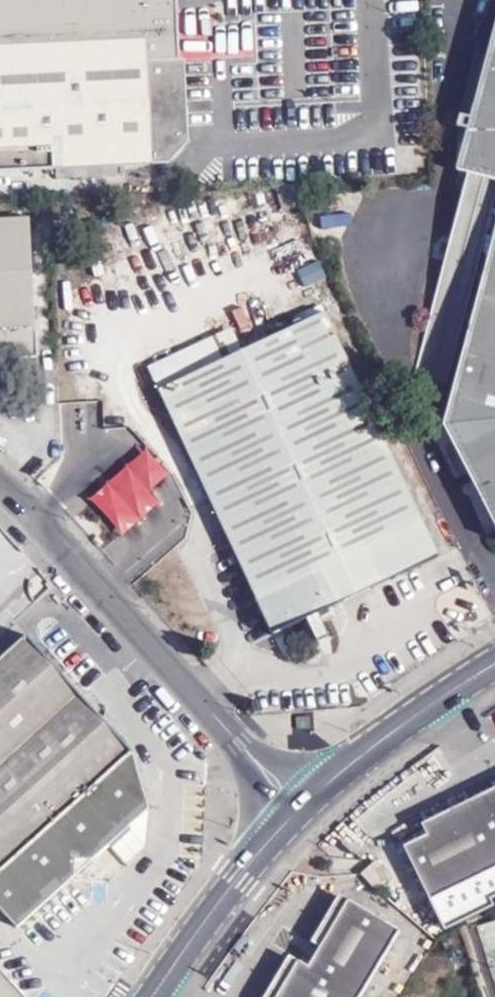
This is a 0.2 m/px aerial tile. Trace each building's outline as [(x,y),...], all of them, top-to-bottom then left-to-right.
[(190,139),(186,59),(177,60),(173,0),(0,0),(0,148),(190,139)] [(457,172),(494,182),(494,32),(457,172)] [(190,139),(0,148),(0,172),(9,171),(171,163),(190,142),(190,139)] [(446,272),(482,282),(494,234),(494,212),(489,211),(458,229),(446,272)] [(37,356),(30,217),(0,219),(0,358),(37,356)] [(482,282),(443,426),(494,524),(494,234),(482,282)] [(242,351),(159,390),(272,634),(441,555),(326,313),(242,351)] [(148,367),(159,390),(242,351),(232,328),(148,367)] [(27,635),(0,660),(0,910),(16,929),(71,879),(149,809),(133,753),(27,635)] [(494,889),(494,787),(421,822),(427,834),(404,845),(438,916),(486,893),(494,889)] [(376,889),(390,877),(377,862),(363,875),(376,889)] [(493,904),(494,909),(494,889),(486,893),(438,916),(443,928),(493,904)] [(400,931),(348,900),(309,966),(298,960),(276,996),(360,996),(400,931)] [(0,970),(0,996),(24,996),(0,970)]
